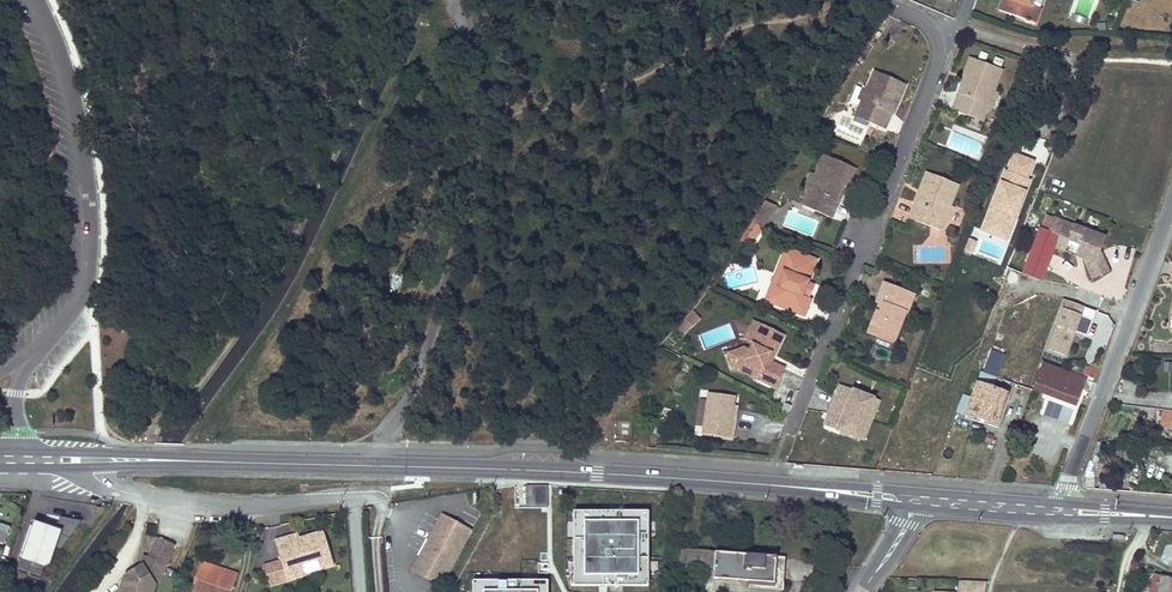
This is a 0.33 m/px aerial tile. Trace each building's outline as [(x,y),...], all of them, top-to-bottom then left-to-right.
[(935,6),(952,11),(954,0),(937,0),(935,6)] [(1000,4),(1037,18),(1043,3),(1035,0),(1002,0),(1000,4)] [(1000,65),(968,53),(962,71),(967,73),(961,90),(958,89),(951,107),(968,113),(970,106),(983,111),(987,101),(993,86),(1000,65)] [(907,79),(875,65),(872,73),(867,84),(862,94),(857,106),(871,113),(869,117),(885,125),(892,110),(889,109),(895,95),(899,97),(907,79)] [(862,94),(867,84),(863,82),(858,92),(862,94)] [(993,86),(987,101),(992,103),(997,88),(993,86)] [(871,113),(857,106),(855,111),(869,117),(871,113)] [(970,106),(968,113),(981,117),(983,111),(970,106)] [(854,164),(822,150),(812,172),(806,186),(802,196),(815,202),(814,207),(830,213),(843,180),(847,182),(854,164)] [(1012,216),(1027,177),(1025,176),(1032,158),(1014,151),(1006,169),(1004,168),(981,226),(999,233),(1006,213),(1012,216)] [(951,201),(960,179),(927,166),(919,184),(923,185),(911,213),(941,226),(944,217),(951,201)] [(806,186),(812,172),(808,171),(802,184),(806,186)] [(779,201),(768,196),(754,216),(765,221),(779,201)] [(815,202),(802,196),(800,201),(814,207),(815,202)] [(955,203),(951,201),(944,217),(949,219),(955,203)] [(1004,235),(1012,216),(1006,213),(999,233),(1004,235)] [(757,233),(765,221),(754,216),(740,236),(757,233)] [(1046,230),(1038,227),(1021,273),(1042,280),(1054,246),(1076,254),(1077,249),(1085,252),(1084,257),(1092,275),(1109,267),(1099,248),(1104,235),(1051,216),(1046,230)] [(977,240),(969,237),(964,250),(972,253),(977,240)] [(814,254),(785,241),(780,253),(777,261),(782,264),(772,290),(788,297),(785,303),(802,309),(809,292),(800,288),(801,286),(805,275),(814,254)] [(777,261),(763,293),(785,303),(788,297),(772,290),(782,264),(777,261)] [(808,290),(813,279),(805,275),(801,286),(808,290)] [(912,290),(883,279),(876,296),(878,297),(881,299),(877,308),(874,307),(870,318),(881,323),(877,334),(890,340),(902,308),(904,308),(912,290)] [(1082,306),(1065,300),(1048,349),(1066,355),(1073,332),(1080,315),(1082,306)] [(699,315),(690,308),(676,325),(684,332),(699,315)] [(1095,321),(1080,315),(1073,332),(1089,338),(1095,321)] [(881,323),(870,318),(866,330),(877,334),(881,323)] [(782,330),(761,320),(748,344),(743,341),(726,348),(732,363),(748,356),(757,360),(752,370),(774,381),(783,362),(769,356),(765,353),(769,347),(773,349),(782,330)] [(875,346),(872,357),(888,360),(890,350),(875,346)] [(979,371),(994,376),(998,365),(1002,353),(987,348),(983,360),(979,371)] [(1073,360),(1068,368),(1088,379),(1093,370),(1073,360)] [(1162,361),(1161,371),(1171,373),(1171,363),(1162,361)] [(1084,378),(1063,370),(1043,362),(1032,390),(1074,405),(1084,378)] [(961,394),(957,406),(967,410),(995,420),(1006,393),(990,387),(994,376),(979,371),(969,397),(961,394)] [(838,391),(843,381),(839,379),(834,389),(838,391)] [(872,392),(843,381),(838,391),(834,389),(827,407),(831,409),(826,421),(855,433),(872,392)] [(733,402),(734,393),(707,389),(702,431),(728,434),(733,402)] [(861,435),(877,395),(872,392),(855,433),(861,435)] [(738,403),(733,402),(728,434),(734,435),(738,403)] [(790,407),(784,404),(781,412),(787,415),(790,407)] [(831,409),(827,407),(822,419),(826,421),(831,409)] [(966,414),(994,424),(995,420),(967,410),(966,414)] [(1162,410),(1160,426),(1171,428),(1171,411),(1162,410)] [(872,422),(867,442),(879,445),(883,425),(872,422)] [(994,438),(992,437),(991,437),(991,435),(987,433),(984,440),(992,444),(994,438)] [(649,512),(574,512),(574,588),(649,588),(649,512)] [(469,532),(440,516),(411,571),(440,586),(469,532)] [(5,542),(10,528),(0,524),(0,540),(5,542)] [(57,536),(41,531),(42,528),(30,524),(20,552),(48,562),(57,536)] [(57,536),(58,533),(42,528),(41,531),(57,536)] [(290,535),(274,540),(285,578),(303,573),(301,563),(317,559),(319,568),(332,565),(323,531),(298,538),(291,540),(290,535)] [(117,591),(154,591),(175,542),(158,535),(151,553),(145,551),(140,563),(126,571),(122,589),(117,591)] [(678,548),(677,561),(714,564),(745,566),(744,579),(749,579),(760,580),(760,585),(772,586),(775,555),(678,548)] [(781,587),(784,556),(775,555),(772,586),(781,587)] [(236,573),(200,561),(199,565),(235,578),(236,573)] [(714,564),(713,576),(744,579),(745,566),(714,564)] [(230,590),(235,578),(199,565),(190,591),(194,591),(230,591),(230,590)] [(167,568),(159,584),(169,588),(176,573),(167,568)] [(1154,573),(1149,591),(1171,591),(1171,577),(1154,573)] [(984,581),(970,581),(968,591),(982,591),(984,581)] [(472,584),(472,591),(547,591),(547,584),(472,584)]
